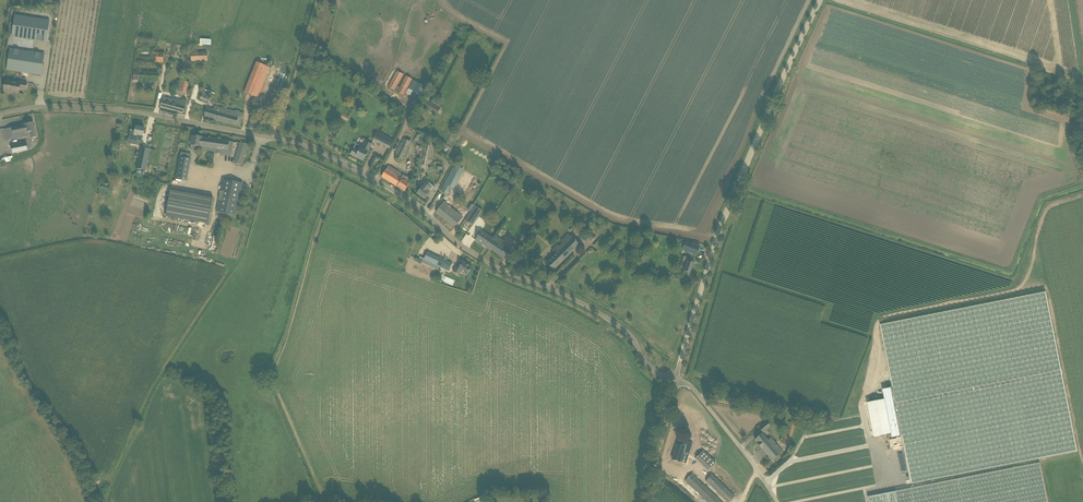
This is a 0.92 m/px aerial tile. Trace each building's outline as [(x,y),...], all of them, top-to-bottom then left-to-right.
[(15,16),(12,36),(46,41),(50,21),(15,16)] [(10,49),(7,70),(41,75),(45,54),(10,49)] [(153,52),(153,55),(152,61),(152,63),(164,63),(164,53),(153,52)] [(244,92),(253,96),(265,66),(257,62),(244,92)] [(133,80),(159,81),(160,73),(134,71),(133,80)] [(397,71),(388,87),(403,96),(413,80),(406,76),(400,87),(397,86),(404,75),(397,71)] [(181,80),(178,91),(186,93),(189,82),(181,80)] [(10,83),(5,82),(4,91),(19,93),(20,88),(26,89),(27,83),(19,82),(19,83),(10,82),(10,83)] [(418,83),(410,96),(418,100),(426,87),(418,83)] [(200,99),(208,102),(211,94),(203,91),(200,99)] [(417,105),(436,116),(441,108),(422,97),(417,105)] [(161,108),(183,114),(186,102),(173,98),(172,102),(163,99),(161,108)] [(236,126),(240,127),(243,115),(239,114),(240,113),(214,106),(213,111),(207,109),(205,117),(236,126)] [(24,125),(4,130),(6,141),(31,136),(31,138),(37,137),(34,126),(33,122),(24,124),(24,125)] [(135,134),(129,133),(128,139),(142,142),(143,136),(145,128),(136,126),(135,134)] [(376,132),(372,140),(389,149),(393,140),(376,132)] [(232,151),(233,142),(202,138),(203,137),(192,136),(191,145),(191,150),(195,151),(196,146),(203,147),(202,152),(231,156),(231,151),(232,151)] [(29,150),(27,142),(11,145),(12,154),(29,150)] [(360,159),(361,158),(364,160),(368,152),(371,144),(366,142),(363,148),(356,144),(351,155),(360,159)] [(397,150),(405,153),(409,146),(401,142),(397,150)] [(242,165),(248,144),(240,143),(234,163),(242,165)] [(150,149),(141,148),(139,156),(141,157),(137,171),(144,173),(149,158),(149,157),(150,149)] [(176,179),(187,181),(192,155),(181,153),(176,179)] [(424,166),(426,159),(420,158),(416,174),(419,175),(420,172),(422,165),(424,166)] [(388,166),(381,177),(405,191),(409,184),(404,180),(406,177),(388,166)] [(451,187),(453,188),(462,171),(454,167),(441,192),(447,195),(451,187)] [(243,183),(222,179),(216,212),(237,216),(243,183)] [(435,187),(429,183),(427,185),(425,183),(422,187),(417,194),(424,199),(427,196),(430,198),(436,187),(435,187)] [(202,196),(188,194),(170,190),(166,215),(209,223),(213,198),(202,196)] [(444,202),(436,212),(455,227),(463,217),(451,208),(444,202)] [(503,242),(494,236),(490,233),(487,231),(483,228),(481,231),(476,240),(489,249),(504,259),(509,251),(501,245),(503,242)] [(565,245),(547,263),(554,270),(579,245),(568,234),(561,241),(565,245)] [(696,255),(699,247),(690,243),(687,252),(696,255)] [(447,261),(432,254),(428,252),(424,260),(428,262),(440,267),(442,263),(445,264),(447,261)] [(692,263),(693,260),(684,256),(679,269),(690,273),(694,263),(692,263)] [(459,268),(456,267),(453,272),(459,275),(461,271),(467,275),(472,268),(463,262),(459,268)] [(883,389),(885,399),(891,433),(892,438),(902,436),(912,484),(1077,451),(1046,292),(881,325),(893,387),(883,389)] [(888,434),(891,433),(885,399),(868,403),(874,437),(888,434)] [(770,426),(766,422),(759,428),(763,433),(770,426)] [(789,422),(783,443),(789,445),(795,424),(789,422)] [(773,460),(783,452),(771,438),(767,441),(762,434),(755,439),(758,443),(757,443),(761,449),(762,448),(773,460)] [(677,444),(672,460),(681,462),(684,453),(687,454),(689,450),(685,448),(685,447),(677,444)] [(710,470),(717,462),(704,450),(697,458),(710,470)] [(1075,456),(881,494),(868,497),(869,501),(1082,501),(1082,497),(1075,456)] [(692,474),(685,481),(707,501),(721,501),(692,474)] [(727,501),(730,501),(735,497),(712,475),(706,481),(727,501)]
